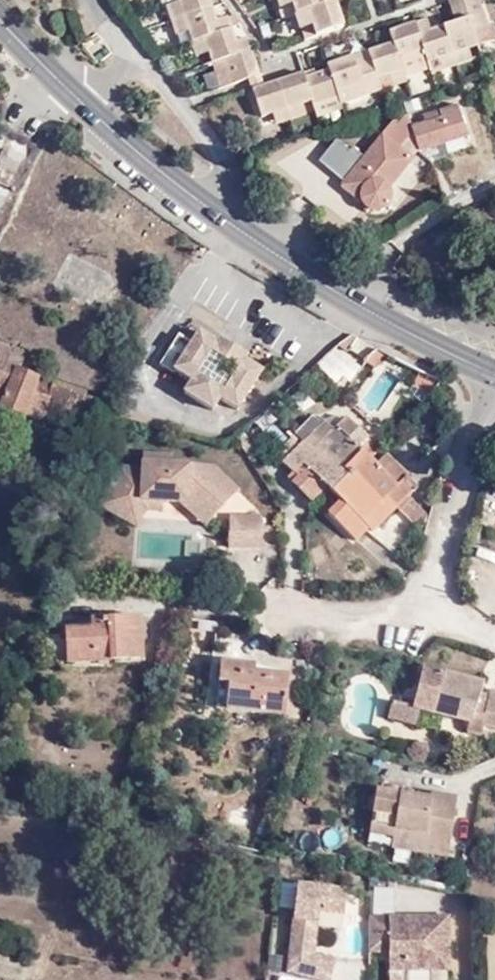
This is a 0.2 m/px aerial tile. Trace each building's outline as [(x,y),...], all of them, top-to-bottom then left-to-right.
[(187,10),(193,26),(203,23),(198,7),(196,0),(184,0),(187,10)] [(271,69),(262,43),(259,33),(247,37),(242,23),(238,10),(228,14),(223,0),(196,0),(198,7),(203,23),(207,35),(215,33),(219,47),(223,57),(235,53),(243,79),(259,73),(271,69)] [(330,2),(330,0),(301,0),(298,1),(302,12),(315,7),(330,2)] [(349,23),(342,0),(336,0),(330,2),(315,7),(320,21),(323,32),(349,23)] [(493,0),(463,0),(463,2),(470,22),(482,18),(494,13),(494,8),(493,0)] [(302,12),(306,26),(320,21),(315,7),(302,12)] [(482,18),(485,29),(494,26),(494,13),(482,18)] [(404,33),(405,38),(412,56),(433,48),(436,48),(439,59),(451,56),(464,51),(478,46),(490,43),(485,29),(482,18),(470,22),(457,26),(443,31),(440,20),(428,23),(403,31),(404,33)] [(215,33),(207,35),(211,49),(219,47),(215,33)] [(412,56),(405,38),(381,46),(382,50),(389,74),(401,71),(414,66),(412,56)] [(293,44),(269,53),(278,77),(302,68),(293,44)] [(453,64),(466,60),(481,55),(478,46),(464,51),(451,56),(453,64)] [(414,66),(430,61),(428,55),(433,48),(412,56),(414,66)] [(365,91),(391,83),(389,74),(382,50),(368,55),(374,79),(363,83),(365,91)] [(368,55),(366,51),(340,59),(341,63),(314,72),(312,65),(286,75),(274,79),(263,83),(272,111),(283,108),(296,103),(310,98),(320,95),(322,100),(349,90),(349,88),(363,83),(374,79),(368,55)] [(403,80),(417,75),(414,66),(401,71),(403,80)] [(271,69),(259,73),(263,83),(274,79),(271,69)] [(286,116),(299,112),(313,107),(310,98),(296,103),(283,108),(286,116)] [(423,125),(424,129),(432,144),(475,131),(467,105),(436,114),(438,121),(423,125)] [(419,120),(415,112),(400,119),(411,129),(419,120)] [(367,158),(351,177),(350,179),(380,205),(382,207),(385,209),(389,210),(393,210),(397,209),(400,206),(403,203),(404,199),(404,195),(403,194),(401,189),(398,184),(421,156),(407,144),(416,134),(411,129),(400,119),(367,158)] [(429,145),(432,144),(424,129),(429,145)] [(342,137),(325,156),(339,167),(356,148),(342,137)] [(356,148),(339,167),(351,177),(367,158),(356,148)] [(64,258),(57,293),(106,304),(114,269),(64,258)] [(218,334),(200,322),(191,336),(174,362),(192,374),(184,385),(215,405),(222,394),(237,404),(264,363),(248,353),(218,334)] [(180,329),(163,356),(174,362),(191,336),(180,329)] [(251,347),(222,329),(218,334),(248,353),(251,347)] [(59,418),(63,404),(87,412),(93,391),(39,370),(41,365),(23,359),(26,349),(0,340),(0,421),(2,421),(7,408),(28,414),(30,409),(59,418)] [(385,347),(378,340),(369,348),(377,356),(385,347)] [(363,362),(339,342),(326,353),(353,374),(363,362)] [(427,391),(443,373),(429,366),(416,380),(427,391)] [(302,438),(285,455),(284,456),(295,467),(290,472),(308,491),(325,476),(343,494),(332,504),(354,526),(369,511),(380,521),(400,501),(412,488),(420,480),(385,447),(376,456),(368,448),(378,438),(350,410),(339,422),(328,411),(302,438)] [(257,441),(245,423),(238,430),(249,446),(257,441)] [(285,455),(302,438),(293,429),(277,446),(285,455)] [(214,463),(193,462),(194,455),(173,454),(174,445),(143,444),(143,459),(122,458),(100,498),(132,516),(146,495),(165,496),(186,497),(189,499),(208,517),(238,485),(214,463)] [(215,455),(194,455),(193,462),(214,463),(238,485),(242,480),(215,455)] [(400,501),(420,522),(433,508),(412,488),(400,501)] [(148,506),(165,507),(165,496),(146,495),(132,516),(139,520),(148,506)] [(363,539),(386,563),(422,529),(399,505),(363,539)] [(262,508),(231,508),(231,542),(262,542),(262,508)] [(62,658),(113,656),(147,654),(144,610),(92,613),(93,623),(67,624),(67,629),(60,630),(62,656),(62,658)] [(62,656),(60,630),(39,631),(31,657),(62,656)] [(257,663),(222,659),(217,705),(285,713),(290,674),(256,670),(257,663)] [(420,664),(408,707),(388,701),(384,717),(413,724),(417,709),(467,723),(465,728),(480,732),(482,724),(494,727),(494,692),(489,691),(488,697),(480,695),(483,682),(420,664)] [(434,807),(435,798),(380,790),(373,837),(397,841),(453,849),(459,811),(434,807)] [(434,807),(459,811),(461,796),(436,792),(435,798),(434,807)] [(453,849),(397,841),(396,851),(451,860),(453,849)] [(344,889),(291,886),(282,972),(310,979),(327,979),(332,959),(314,954),(313,953),(314,915),(341,919),(344,889)] [(447,915),(366,916),(367,952),(387,952),(388,972),(448,970),(447,915)]
